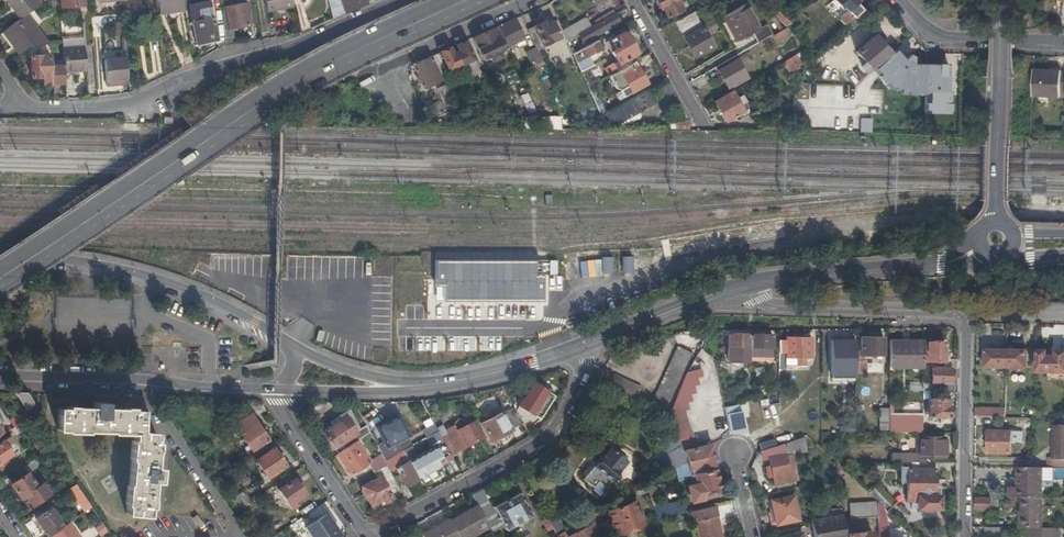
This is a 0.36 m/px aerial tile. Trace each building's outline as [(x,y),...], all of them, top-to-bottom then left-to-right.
[(35,0),(7,0),(20,18),(38,4),(35,0)] [(157,13),(186,10),(184,0),(155,0),(157,13)] [(293,0),(265,0),(267,12),(294,7),(293,0)] [(341,0),(329,0),(333,12),(343,8),(341,0)] [(364,5),(365,5),(364,4),(368,3),(368,0),(341,0),(343,8),(345,12),(364,5)] [(659,7),(662,6),(667,18),(682,11),(677,0),(656,0),(659,7)] [(834,0),(842,9),(844,8),(846,11),(839,17),(846,25),(862,10),(856,3),(858,1),(857,0),(834,0)] [(223,12),(226,45),(233,44),(232,29),(249,25),(247,14),(249,14),(247,3),(226,7),(226,12),(223,12)] [(213,18),(211,7),(197,9),(199,21),(193,22),(197,44),(218,39),(214,18),(213,18)] [(760,29),(759,28),(747,7),(724,21),(736,43),(753,34),(760,29)] [(604,21),(615,14),(612,9),(601,16),(604,21)] [(787,20),(779,10),(775,13),(786,27),(791,24),(787,20)] [(803,17),(798,11),(789,18),(794,25),(803,17)] [(704,30),(694,12),(674,21),(684,39),(695,58),(714,47),(704,30)] [(31,47),(49,46),(27,14),(3,32),(20,56),(31,47)] [(604,21),(592,28),(579,35),(583,42),(619,22),(615,14),(604,21)] [(530,29),(538,48),(560,38),(551,18),(534,26),(534,27),(530,29)] [(586,18),(564,30),(568,41),(579,35),(592,28),(586,18)] [(499,27),(508,46),(524,39),(515,20),(499,27)] [(753,34),(758,43),(773,34),(767,24),(759,28),(760,29),(753,34)] [(496,28),(473,38),(483,60),(489,57),(492,62),(502,57),(500,52),(505,49),(496,28)] [(536,49),(538,48),(530,29),(528,30),(536,49)] [(784,29),(773,35),(776,40),(787,34),(784,29)] [(635,61),(639,58),(625,32),(608,41),(613,50),(611,51),(617,62),(613,65),(616,71),(635,61)] [(853,49),(866,64),(872,71),(892,52),(875,32),(853,49)] [(67,48),(85,47),(84,34),(67,36),(67,48)] [(574,53),(578,62),(589,55),(602,48),(597,40),(574,53)] [(457,53),(464,68),(468,66),(467,63),(474,60),(475,59),(466,41),(457,45),(460,52),(457,53)] [(83,70),(86,70),(85,47),(67,48),(62,48),(64,67),(64,71),(72,71),(83,70)] [(527,60),(539,55),(536,47),(524,52),(527,60)] [(459,70),(464,68),(457,53),(454,54),(451,48),(442,52),(450,71),(457,67),(459,70)] [(804,50),(783,62),(789,73),(797,68),(794,64),(798,62),(796,58),(806,53),(804,50)] [(896,50),(892,52),(872,71),(888,88),(899,93),(924,95),(928,96),(930,85),(930,64),(911,64),(911,57),(908,55),(903,59),(896,50)] [(450,77),(439,54),(414,65),(425,89),(450,77)] [(589,55),(578,62),(582,70),(594,64),(589,55)] [(41,85),(65,84),(64,71),(64,67),(49,67),(49,56),(30,56),(30,78),(40,77),(41,85)] [(542,58),(535,61),(538,68),(545,65),(542,58)] [(104,61),(106,81),(128,79),(126,59),(104,61)] [(468,66),(472,74),(479,71),(474,60),(467,63),(468,66)] [(718,71),(727,87),(732,84),(734,86),(737,84),(736,82),(746,76),(737,60),(718,71)] [(611,74),(609,75),(617,89),(620,90),(621,90),(629,86),(632,93),(633,93),(648,84),(635,61),(616,71),(611,74)] [(862,68),(868,74),(872,71),(866,64),(862,68)] [(930,85),(947,85),(946,92),(954,92),(955,65),(930,64),(930,85)] [(468,66),(464,68),(467,76),(472,74),(468,66)] [(602,71),(605,77),(609,75),(611,74),(608,68),(602,71)] [(1033,96),(1063,97),(1063,73),(1062,72),(1062,70),(1033,69),(1033,96)] [(107,87),(129,85),(128,79),(106,81),(107,87)] [(666,80),(656,85),(666,102),(675,96),(666,80)] [(444,101),(458,95),(456,90),(452,82),(439,89),(444,101)] [(602,116),(608,113),(594,84),(589,87),(602,116)] [(624,97),(632,93),(629,86),(621,90),(624,97)] [(603,116),(608,130),(611,130),(656,104),(648,90),(608,113),(603,116)] [(732,92),(714,102),(726,122),(744,112),(748,110),(744,103),(746,102),(742,96),(736,99),(732,92)] [(928,96),(924,95),(922,134),(930,135),(931,96),(928,96)] [(530,103),(520,107),(523,115),(533,111),(530,103)] [(689,120),(682,108),(677,110),(682,120),(689,120)] [(859,132),(871,133),(872,118),(860,118),(859,132)] [(689,129),(689,120),(682,120),(676,120),(676,129),(689,129)] [(757,120),(757,130),(782,130),(781,120),(757,120)] [(601,257),(601,274),(612,274),(611,257),(601,257)] [(633,274),(632,257),(622,257),(622,274),(633,274)] [(547,260),(542,266),(555,277),(559,272),(547,260)] [(750,346),(751,334),(729,334),(729,346),(750,346)] [(773,335),(751,334),(750,346),(750,350),(751,355),(751,356),(772,356),(773,335)] [(861,355),(877,355),(881,355),(884,355),(884,336),(861,336),(861,355)] [(787,340),(779,341),(779,352),(787,352),(787,357),(788,357),(788,360),(793,360),(793,357),(795,357),(795,365),(806,366),(806,357),(812,357),(812,337),(787,337),(787,340)] [(832,340),(832,362),(850,362),(850,339),(832,340)] [(890,342),(890,366),(923,366),(924,361),(924,342),(924,341),(890,342)] [(957,368),(957,359),(945,359),(945,342),(924,342),(924,361),(945,361),(945,368),(952,368),(957,368)] [(750,350),(750,346),(729,346),(729,355),(751,355),(750,350)] [(649,408),(663,414),(691,353),(678,347),(649,408)] [(987,368),(1008,368),(1008,351),(988,350),(987,368)] [(1008,351),(1008,368),(1029,368),(1029,351),(1008,351)] [(1039,380),(1048,380),(1049,372),(1058,372),(1058,380),(1063,380),(1063,351),(1039,351),(1039,380)] [(787,352),(779,352),(780,365),(795,365),(795,357),(793,357),(793,360),(788,360),(788,357),(787,357),(787,352)] [(855,361),(855,372),(866,372),(866,360),(855,361)] [(932,383),(951,383),(952,368),(945,368),(932,367),(932,383)] [(613,374),(606,388),(634,401),(641,387),(613,374)] [(756,383),(754,374),(748,375),(750,385),(756,383)] [(910,390),(923,390),(923,383),(923,382),(910,382),(910,390)] [(534,383),(519,405),(540,419),(554,396),(534,383)] [(957,392),(957,384),(951,383),(932,383),(923,383),(923,390),(942,390),(942,392),(957,392)] [(469,392),(461,394),(467,404),(473,401),(469,392)] [(16,393),(27,410),(33,406),(33,402),(28,393),(16,393)] [(929,409),(928,413),(928,417),(950,417),(950,405),(949,406),(949,400),(929,399),(929,409)] [(67,409),(59,408),(58,430),(67,430),(67,431),(85,432),(86,431),(112,431),(112,433),(134,434),(133,440),(132,440),(130,459),(132,459),(129,486),(128,485),(126,504),(127,505),(127,513),(148,515),(149,506),(151,507),(152,500),(148,500),(150,481),(159,481),(160,469),(151,468),(153,448),(157,449),(157,442),(155,442),(156,433),(140,432),(141,411),(131,411),(131,412),(106,411),(106,402),(93,401),(93,411),(74,410),(74,406),(67,406),(67,409)] [(889,416),(923,417),(923,403),(889,403),(889,408),(889,416)] [(522,423),(526,432),(540,419),(519,405),(516,404),(513,408),(522,423)] [(725,407),(730,434),(731,434),(734,433),(737,433),(741,434),(745,436),(738,404),(725,407)] [(513,408),(503,413),(502,412),(481,423),(491,441),(512,430),(511,429),(522,423),(513,408)] [(880,429),(889,429),(889,416),(889,408),(880,408),(880,429)] [(976,417),(1007,417),(1007,409),(991,409),(990,408),(976,408),(976,417)] [(332,425),(345,416),(343,412),(329,421),(332,425)] [(456,451),(484,436),(472,414),(444,428),(456,451)] [(269,440),(252,415),(236,426),(248,444),(245,446),(248,451),(251,449),(253,451),(269,440)] [(18,431),(34,420),(31,416),(8,432),(11,437),(18,432),(18,431)] [(356,433),(355,431),(345,416),(332,425),(322,431),(332,448),(339,443),(356,433)] [(387,448),(407,438),(409,436),(398,416),(376,427),(385,444),(387,448)] [(889,432),(923,433),(923,417),(889,416),(889,429),(889,432)] [(343,449),(356,441),(370,432),(366,424),(355,431),(356,433),(339,443),(343,449)] [(1063,468),(1063,425),(1054,425),(1054,457),(1050,457),(1049,468),(1053,468),(1063,468)] [(450,454),(451,455),(457,451),(456,451),(444,428),(444,427),(438,430),(438,431),(450,454)] [(438,460),(450,454),(438,431),(426,437),(432,449),(397,468),(406,485),(419,479),(433,471),(441,467),(438,460)] [(1023,432),(991,431),(990,453),(1012,453),(1012,442),(1022,442),(1023,432)] [(920,457),(926,457),(945,458),(946,437),(921,437),(920,455),(920,457)] [(382,455),(385,460),(411,446),(407,438),(387,448),(385,444),(382,446),(380,443),(377,444),(382,455)] [(658,446),(667,470),(682,464),(673,440),(658,446)] [(4,441),(0,443),(0,463),(13,454),(4,441)] [(372,473),(388,465),(385,460),(382,455),(369,462),(356,441),(343,449),(336,454),(348,473),(358,467),(359,469),(367,464),(372,473)] [(712,444),(683,450),(687,461),(712,455),(714,454),(714,453),(712,444)] [(287,466),(274,448),(257,460),(268,478),(287,466)] [(598,482),(604,488),(612,480),(610,478),(625,461),(610,449),(603,458),(601,456),(592,468),(588,465),(579,475),(593,487),(598,482)] [(790,452),(785,453),(790,477),(795,476),(790,452)] [(204,453),(199,456),(202,461),(207,457),(204,453)] [(790,477),(785,453),(768,457),(773,481),(790,477)] [(712,455),(687,461),(691,476),(695,475),(716,470),(712,455)] [(935,485),(936,462),(926,462),(922,462),(922,469),(908,469),(908,471),(901,471),(901,485),(908,485),(935,485)] [(1023,498),(1043,498),(1044,485),(1053,485),(1053,468),(1049,468),(1020,467),(1018,467),(1018,480),(1021,480),(1021,498),(1023,498)] [(716,470),(695,475),(697,484),(687,486),(691,501),(702,499),(701,495),(718,491),(720,490),(716,470)] [(433,471),(419,479),(421,483),(436,476),(433,471)] [(38,488),(28,473),(12,484),(22,498),(38,488)] [(287,477),(276,485),(292,509),(298,504),(296,500),(305,494),(295,479),(291,482),(287,477)] [(361,487),(372,506),(383,500),(384,503),(393,498),(380,477),(361,487)] [(599,494),(604,488),(598,482),(593,487),(592,489),(599,494)] [(897,502),(878,483),(869,493),(877,501),(887,511),(897,502)] [(85,512),(92,507),(77,484),(70,489),(85,512)] [(645,485),(631,493),(633,498),(648,492),(645,485)] [(935,486),(935,485),(908,485),(908,500),(911,500),(918,500),(918,508),(941,508),(941,495),(935,495),(935,486)] [(480,489),(472,494),(479,507),(482,514),(491,509),(480,489)] [(719,496),(718,491),(701,495),(702,499),(719,496)] [(229,502),(236,511),(250,502),(243,492),(229,502)] [(493,507),(493,508),(504,526),(506,530),(532,516),(519,492),(493,507)] [(625,496),(607,507),(608,511),(634,501),(633,498),(631,493),(625,496)] [(658,507),(653,494),(649,495),(654,509),(658,507)] [(769,500),(774,525),(798,520),(793,495),(769,500)] [(992,498),(978,498),(978,510),(992,510),(998,510),(998,503),(999,499),(993,499),(992,498)] [(1038,528),(1043,528),(1043,498),(1023,498),(1023,511),(1023,528),(1038,528)] [(634,501),(608,511),(616,532),(625,529),(635,526),(643,523),(634,501)] [(877,501),(849,504),(850,520),(878,516),(877,501)] [(888,528),(887,511),(877,501),(878,516),(879,528),(888,528)] [(654,509),(658,519),(665,517),(686,512),(684,502),(658,507),(654,509)] [(716,505),(706,508),(707,515),(695,518),(699,536),(722,536),(717,515),(719,515),(716,505)] [(479,507),(452,523),(460,536),(466,536),(488,524),(482,514),(479,507)] [(60,520),(52,508),(36,519),(45,531),(60,520)] [(491,509),(482,514),(488,524),(493,532),(504,526),(493,508),(491,509)] [(707,515),(706,508),(687,512),(689,519),(695,518),(707,515)] [(599,511),(586,518),(589,524),(592,522),(601,517),(599,511)] [(326,514),(306,527),(312,536),(335,536),(340,534),(326,514)] [(843,515),(811,520),(811,523),(814,536),(846,536),(843,515)] [(553,529),(547,517),(542,520),(548,532),(553,529)] [(565,531),(567,534),(569,533),(570,535),(568,536),(592,536),(598,533),(592,522),(589,524),(586,518),(565,531)] [(450,520),(422,536),(423,536),(460,536),(452,523),(450,520)] [(1004,527),(986,527),(986,535),(1000,535),(1004,536),(1004,527)] [(848,536),(873,536),(872,531),(866,532),(866,528),(861,528),(861,532),(848,534),(848,536)] [(879,536),(888,536),(888,528),(879,528),(879,536)] [(1057,528),(1043,528),(1038,528),(1038,536),(1049,536),(1049,535),(1057,534),(1057,528)] [(289,536),(284,529),(272,536),(288,536),(289,536)]
